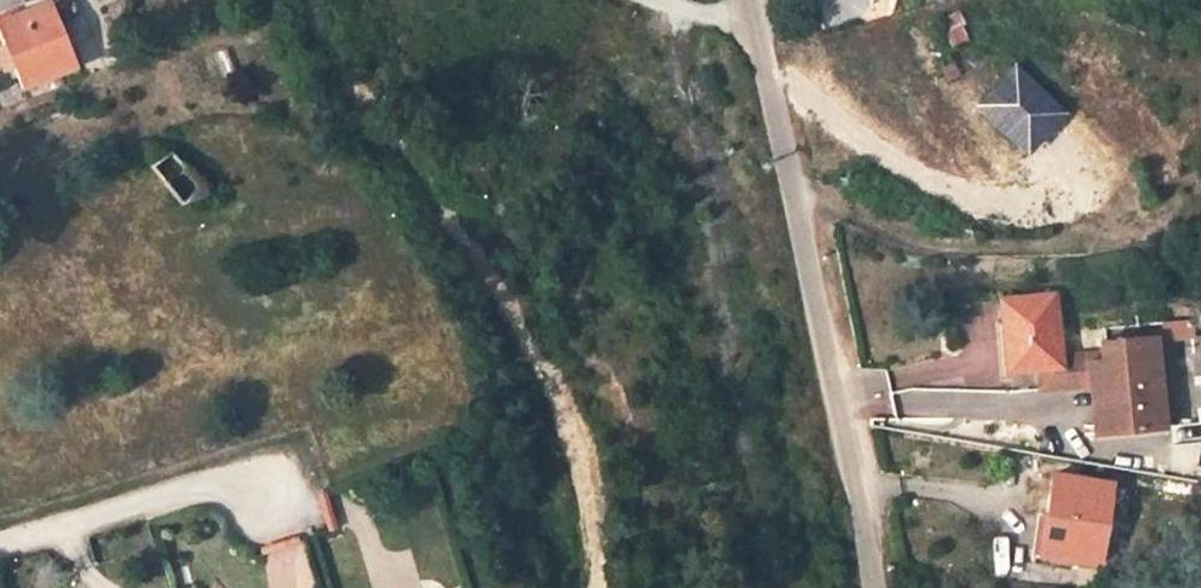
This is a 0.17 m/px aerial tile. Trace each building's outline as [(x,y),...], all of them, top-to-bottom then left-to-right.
[(0,19),(0,28),(25,87),(76,65),(47,0),(45,0),(0,19)] [(939,31),(947,50),(965,42),(958,24),(939,31)] [(1010,67),(980,103),(1027,151),(1057,116),(1010,67)] [(147,165),(169,203),(186,193),(164,155),(147,165)] [(1053,295),(1002,300),(1006,346),(1007,345),(1010,370),(1034,368),(1037,393),(1081,389),(1085,434),(1164,427),(1156,336),(1101,341),(1102,354),(1059,358),(1053,295)] [(1195,338),(1194,320),(1161,323),(1163,341),(1195,338)] [(1196,473),(1197,444),(1171,443),(1170,472),(1196,473)] [(1098,563),(1111,483),(1052,474),(1046,515),(1040,554),(1098,563)] [(325,490),(310,492),(315,527),(329,525),(325,490)] [(1040,554),(1046,515),(1039,514),(1033,553),(1040,554)] [(263,555),(269,587),(311,587),(305,548),(263,555)]
